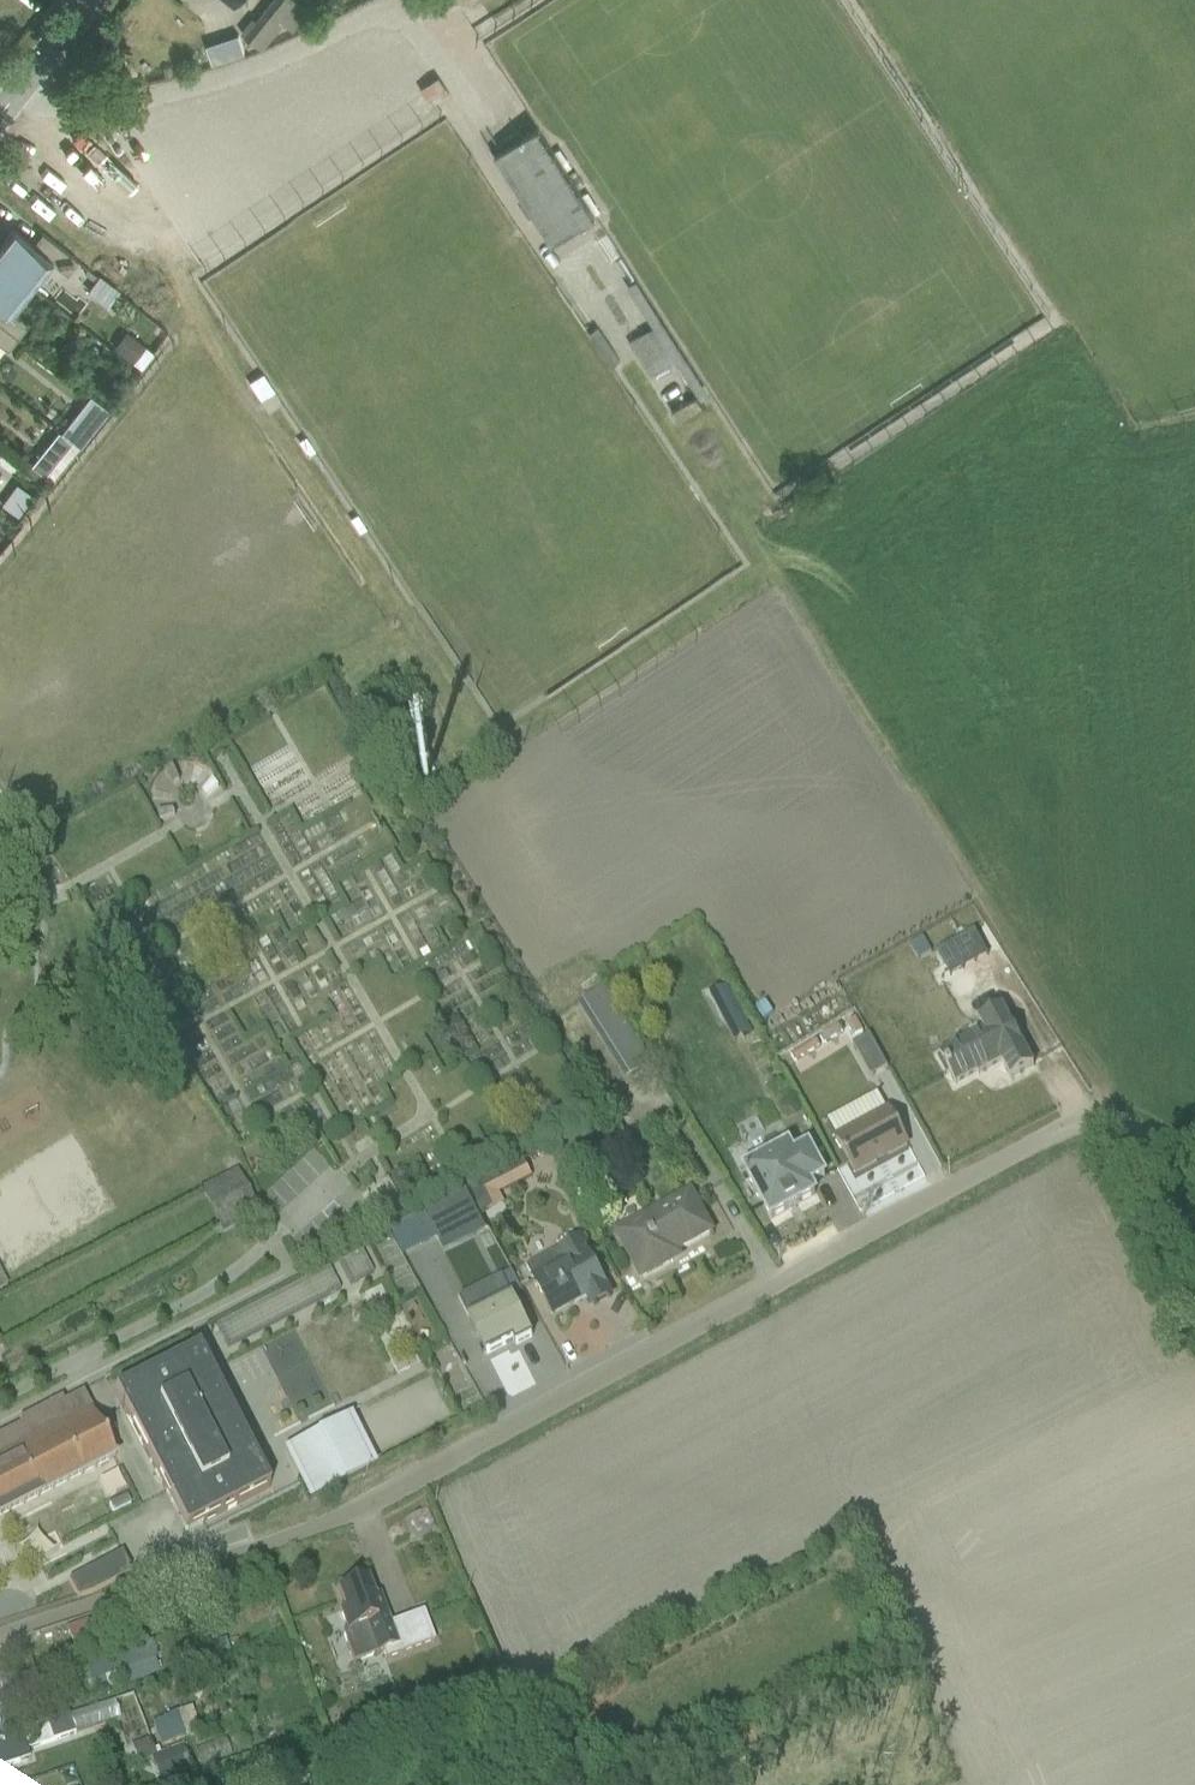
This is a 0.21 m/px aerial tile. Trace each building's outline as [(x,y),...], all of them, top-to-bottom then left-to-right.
[(251,43),(259,33),(271,41),(299,4),(293,0),(255,0),(233,29),(251,43)] [(452,94),(437,73),(421,84),(436,105),(452,94)] [(560,241),(597,217),(537,123),(500,147),(560,241)] [(27,180),(2,165),(0,168),(0,183),(19,194),(27,180)] [(0,246),(0,255),(30,277),(48,254),(13,228),(0,246)] [(607,253),(593,262),(605,282),(620,272),(607,253)] [(7,309),(30,277),(0,255),(0,304),(7,309)] [(715,392),(639,278),(629,284),(656,325),(631,342),(652,373),(675,358),(703,400),(715,392)] [(624,359),(601,326),(590,333),(614,367),(624,359)] [(650,379),(664,399),(680,388),(666,368),(650,379)] [(48,430),(23,452),(42,472),(66,450),(48,430)] [(3,516),(22,491),(5,479),(0,486),(0,514),(3,516)] [(635,1066),(595,985),(559,1003),(573,1030),(582,1025),(609,1079),(635,1066)] [(1033,1070),(1001,1010),(933,1047),(955,1088),(1000,1064),(1010,1083),(1033,1070)] [(887,1065),(865,1029),(847,1040),(868,1075),(887,1065)] [(846,1162),(900,1134),(880,1096),(826,1125),(846,1162)] [(822,1203),(815,1191),(828,1184),(811,1150),(797,1158),(792,1149),(745,1174),(773,1228),(822,1203)] [(475,1198),(521,1178),(513,1158),(467,1178),(475,1198)] [(383,1197),(417,1179),(407,1159),(373,1176),(383,1197)] [(235,1168),(202,1186),(223,1224),(256,1205),(235,1168)] [(462,1189),(376,1234),(396,1272),(482,1227),(462,1189)] [(716,1238),(692,1195),(615,1237),(644,1288),(686,1266),(681,1257),(716,1238)] [(592,1313),(614,1301),(582,1241),(561,1253),(569,1269),(534,1288),(552,1321),(587,1303),(592,1313)] [(0,1267),(0,1288),(9,1284),(0,1267)] [(491,1363),(534,1341),(503,1281),(460,1303),(491,1363)] [(119,1402),(187,1534),(270,1492),(201,1359),(119,1402)] [(121,1451),(82,1386),(0,1428),(0,1514),(121,1451)] [(90,1506),(97,1521),(119,1510),(112,1496),(90,1506)] [(396,1535),(415,1537),(418,1515),(399,1513),(396,1535)] [(20,1531),(2,1546),(18,1566),(36,1552),(20,1531)] [(130,1575),(121,1555),(70,1583),(77,1593),(0,1619),(0,1628),(78,1601),(130,1575)] [(353,1658),(396,1642),(372,1577),(329,1593),(353,1658)]
